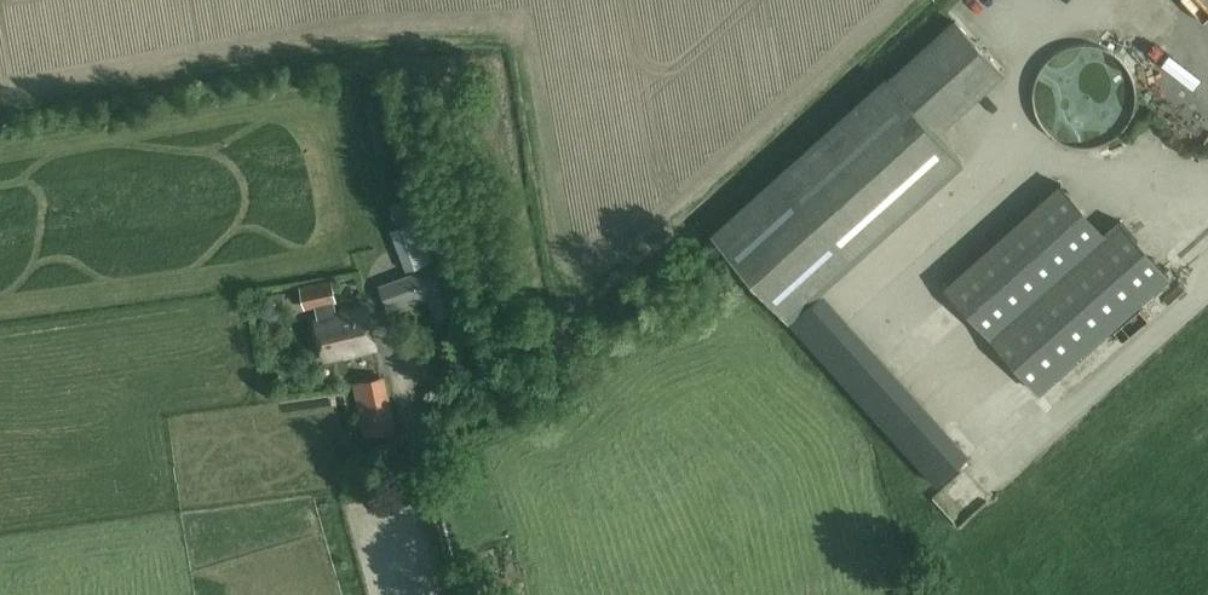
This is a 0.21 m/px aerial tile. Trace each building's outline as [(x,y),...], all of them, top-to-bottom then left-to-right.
[(1137,43),(1154,28),(1128,0),(1124,0),(1110,13),(1137,43)] [(935,133),(1001,74),(954,21),(713,238),(785,319),(960,161),(935,133)] [(425,215),(390,229),(406,270),(441,257),(425,215)] [(1121,220),(990,336),(1038,391),(1170,276),(1121,220)] [(444,265),(380,286),(388,309),(401,304),(402,308),(430,298),(429,296),(439,293),(447,318),(460,314),(444,265)] [(317,317),(315,318),(324,360),(376,349),(367,307),(336,313),(333,300),(335,300),(331,281),(300,287),(305,307),(315,304),(317,317)] [(464,326),(469,338),(480,333),(475,321),(464,326)] [(868,341),(836,370),(935,478),(944,470),(957,484),(980,463),(868,341)] [(394,428),(391,414),(383,378),(356,384),(367,434),(394,428)] [(981,480),(961,499),(968,507),(988,488),(981,480)]
